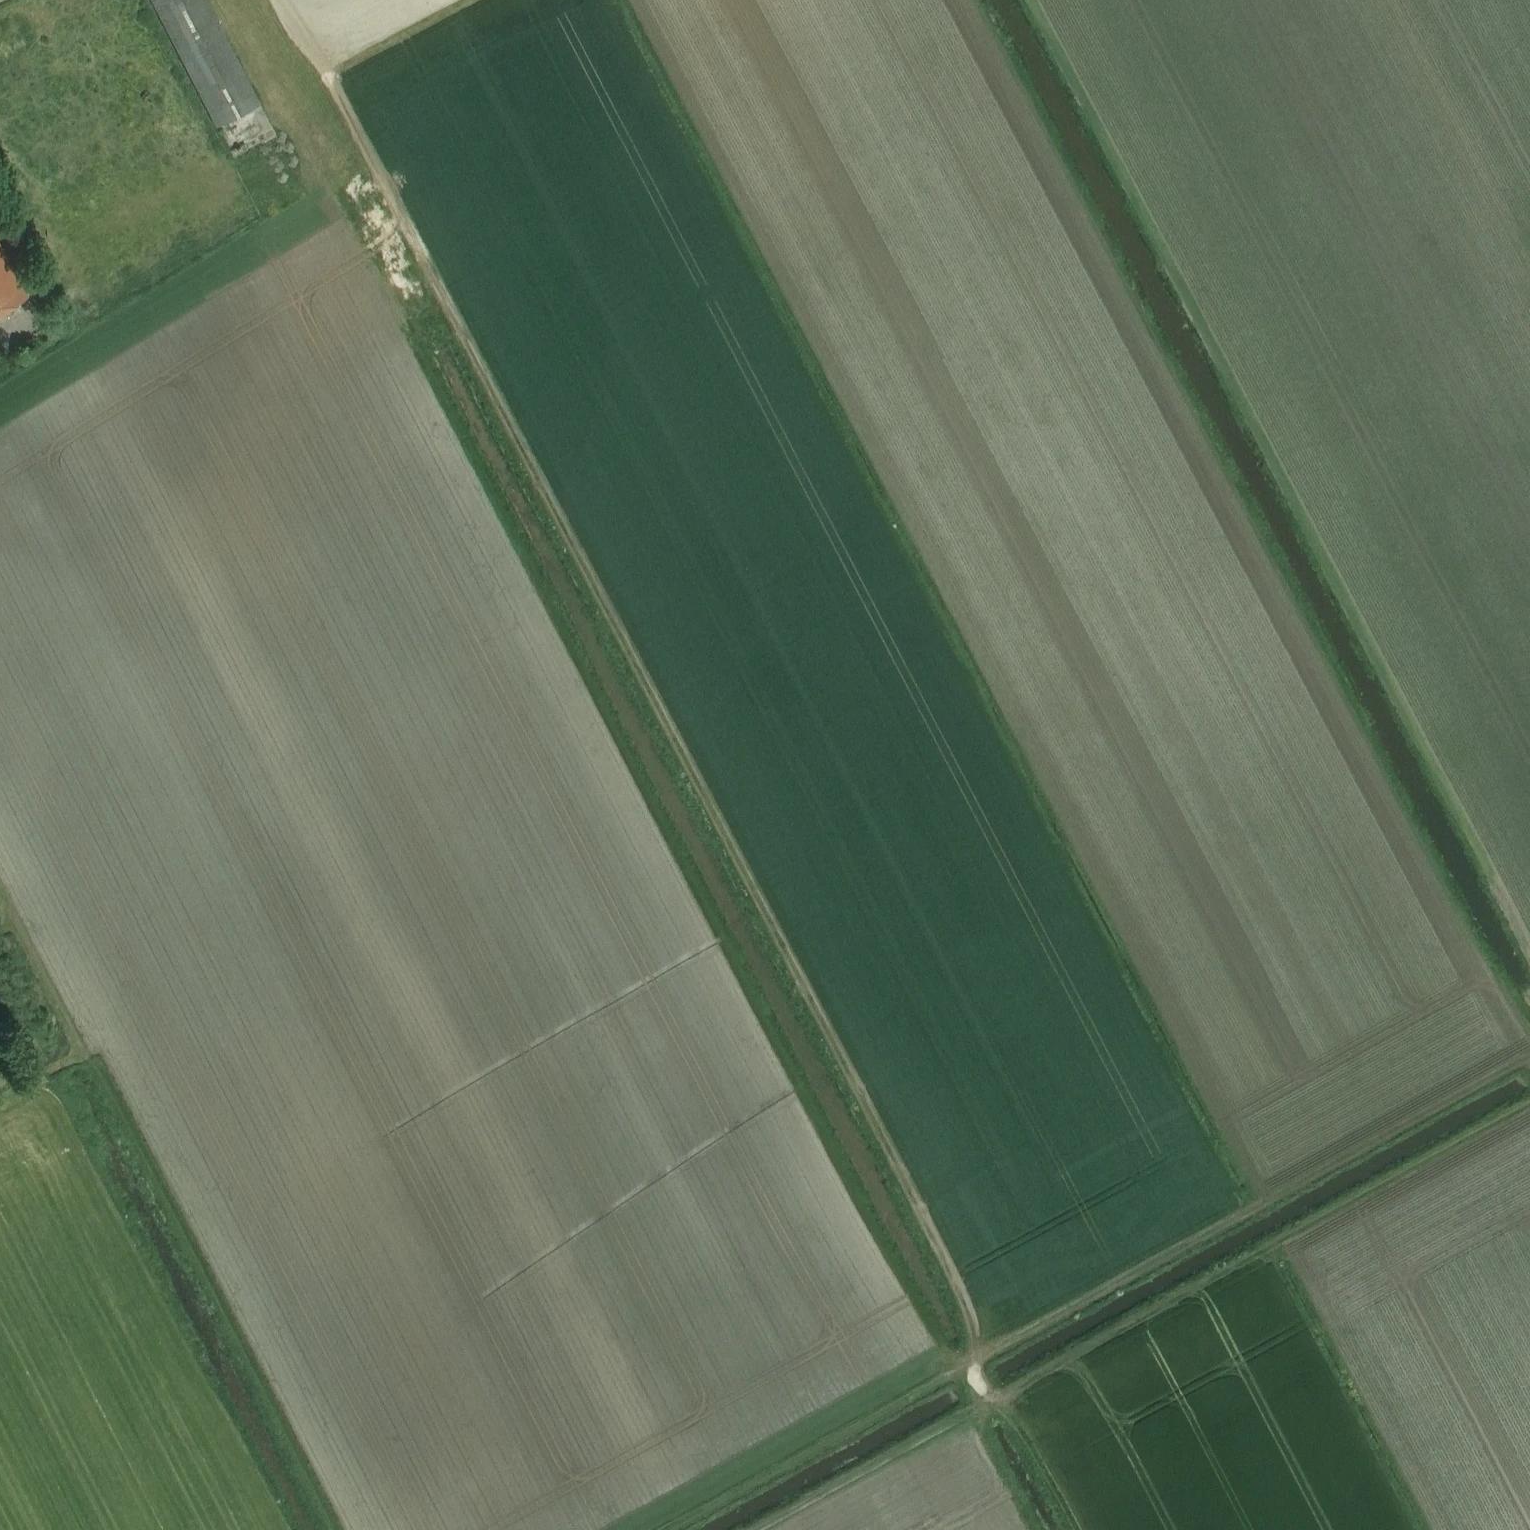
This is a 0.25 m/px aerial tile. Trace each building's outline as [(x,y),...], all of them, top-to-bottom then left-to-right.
[(217,124),(260,102),(207,0),(153,0),(217,124)] [(29,294),(0,244),(0,311),(29,294)]
